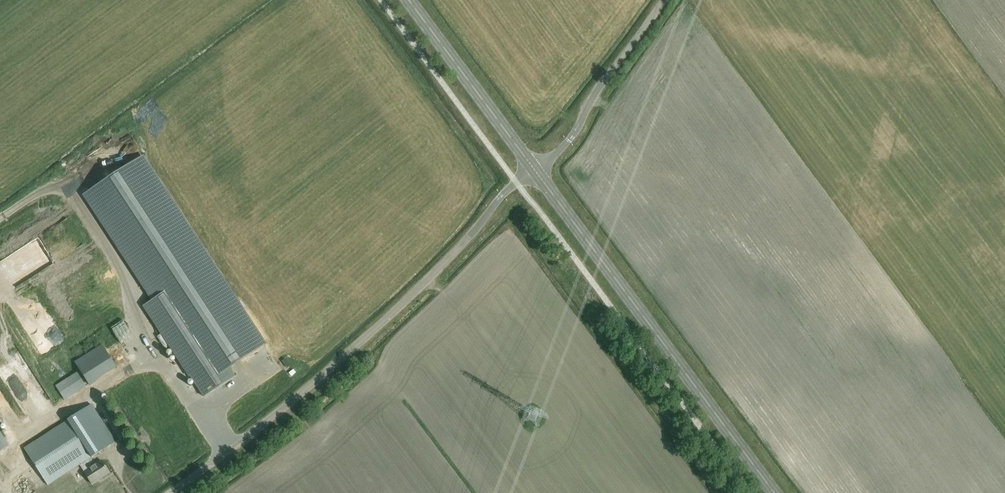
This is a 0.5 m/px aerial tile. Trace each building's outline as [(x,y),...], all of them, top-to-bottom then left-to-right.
[(229,368),(266,344),(251,321),(236,298),(143,156),(83,195),(152,301),(144,306),(204,397),(216,389),(235,376),(229,368)] [(116,365),(103,345),(76,362),(91,385),(97,380),(96,378),(116,365)] [(65,399),(86,386),(88,385),(85,381),(83,382),(77,372),(56,385),(65,399)] [(92,484),(110,473),(102,460),(93,466),(88,458),(92,456),(93,457),(116,441),(93,404),(68,419),(69,420),(25,448),(48,484),(80,464),(84,471),(92,484)] [(9,445),(0,431),(0,450),(9,445)]
